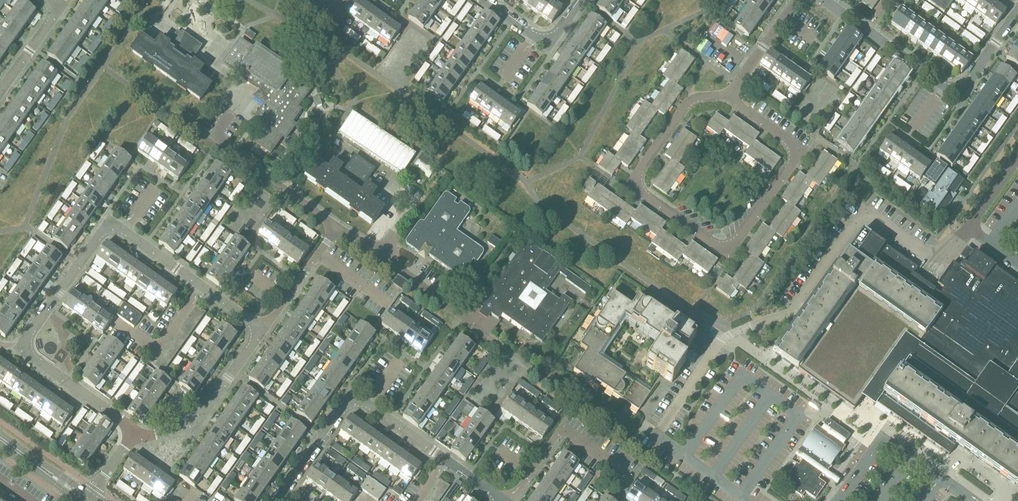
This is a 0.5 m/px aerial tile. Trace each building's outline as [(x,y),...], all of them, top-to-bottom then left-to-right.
[(83,6),(98,16),(106,6),(96,0),(87,0),(83,6)] [(416,8),(431,19),(438,9),(425,0),(421,0),(416,8)] [(438,9),(444,0),(425,0),(438,9)] [(455,6),(460,10),(465,2),(462,0),(460,0),(455,6)] [(521,2),(531,9),(538,0),(523,0),(521,2)] [(531,9),(541,16),(552,1),(550,0),(538,0),(531,9)] [(596,8),(611,19),(618,9),(605,0),(602,0),(596,8)] [(618,9),(625,0),(605,0),(618,9)] [(727,6),(731,9),(737,2),(734,0),(731,0),(727,6)] [(748,6),(763,17),(770,7),(760,0),(752,0),(748,6)] [(863,4),(872,10),(875,5),(868,0),(866,0),(863,4)] [(926,0),(935,6),(935,7),(939,10),(940,9),(944,13),(952,1),(951,0),(926,0)] [(965,5),(975,12),(983,0),(968,0),(965,5)] [(975,12),(985,19),(996,4),(990,0),(983,0),(975,12)] [(21,1),(14,11),(29,22),(36,12),(21,1)] [(360,1),(350,16),(360,23),(371,8),(360,1)] [(552,1),(541,16),(552,23),(562,8),(552,1)] [(925,3),(922,8),(930,13),(933,8),(925,3)] [(122,4),(116,11),(121,14),(126,7),(122,4)] [(468,4),(462,11),(467,15),(472,7),(468,4)] [(996,4),(985,19),(995,26),(1006,11),(996,4)] [(83,6),(76,16),(91,26),(98,16),(83,6)] [(455,6),(450,14),(454,17),(460,10),(455,6)] [(727,6),(722,14),(726,17),(731,9),(727,6)] [(748,6),(741,16),(756,27),(763,17),(748,6)] [(371,8),(360,23),(370,30),(381,15),(371,8)] [(416,8),(408,18),(423,29),(431,19),(416,8)] [(633,8),(628,15),(632,19),(638,11),(633,8)] [(933,8),(930,13),(937,18),(940,14),(933,8)] [(895,18),(891,24),(901,31),(912,16),(902,9),(899,12),(897,11),(895,13),(893,16),(895,18)] [(950,10),(947,15),(954,20),(958,16),(950,10)] [(14,11),(6,21),(22,32),(29,22),(14,11)] [(462,11),(457,19),(461,22),(467,15),(462,11)] [(485,12),(478,22),(493,32),(500,23),(485,12)] [(381,15),(370,30),(380,37),(391,22),(381,15)] [(628,15),(623,23),(627,26),(632,19),(628,15)] [(76,16),(69,26),(84,36),(91,26),(76,16)] [(113,16),(108,23),(112,27),(117,19),(113,16)] [(591,16),(584,26),(599,37),(606,26),(603,24),(605,21),(604,21),(599,17),(597,20),(591,16)] [(741,16),(733,26),(737,29),(735,31),(736,32),(741,35),(742,33),(749,37),(756,27),(741,16)] [(912,16),(901,31),(911,38),(922,23),(912,16)] [(958,16),(954,20),(962,25),(965,21),(958,16)] [(945,17),(942,22),(949,27),(953,22),(945,17)] [(447,19),(441,26),(446,29),(451,22),(447,19)] [(0,30),(0,31),(14,42),(22,32),(6,21),(5,23),(3,26),(0,30)] [(391,22),(380,37),(386,42),(390,44),(392,41),(395,43),(395,42),(399,37),(396,35),(398,33),(401,29),(391,22)] [(478,22),(470,32),(485,42),(493,32),(478,22)] [(953,22),(949,27),(957,32),(960,28),(953,22)] [(108,23),(102,31),(107,34),(112,27),(108,23)] [(922,23),(911,38),(921,45),(932,30),(922,23)] [(454,24),(448,31),(453,35),(458,27),(454,24)] [(970,24),(967,29),(974,34),(978,30),(970,24)] [(69,26),(62,36),(77,46),(84,36),(69,26)] [(441,26),(436,34),(440,37),(446,29),(441,26)] [(584,26),(577,36),(592,47),(599,37),(584,26)] [(346,27),(342,31),(350,37),(353,32),(346,27)] [(847,28),(840,39),(855,49),(862,39),(847,28)] [(248,30),(244,35),(252,41),(256,36),(248,30)] [(932,30),(921,45),(931,52),(942,37),(932,30)] [(978,30),(974,34),(982,40),(985,35),(978,30)] [(7,52),(14,42),(0,31),(0,47),(7,52)] [(448,31),(443,39),(447,42),(453,35),(448,31)] [(965,31),(962,36),(969,41),(973,37),(965,31)] [(142,38),(132,53),(133,53),(146,62),(145,63),(144,63),(152,69),(153,68),(152,68),(153,67),(179,86),(178,87),(186,93),(186,92),(187,91),(199,100),(199,101),(200,101),(209,87),(210,87),(209,86),(209,87),(196,78),(201,70),(202,70),(201,69),(202,67),(203,67),(205,65),(205,64),(204,64),(205,63),(195,56),(196,54),(201,47),(201,46),(201,47),(183,34),(182,33),(181,35),(177,32),(172,40),(166,36),(166,35),(165,36),(163,38),(163,39),(162,41),(160,40),(160,41),(155,48),(142,39),(143,39),(142,38)] [(353,32),(350,37),(358,42),(361,38),(353,32)] [(470,32),(463,42),(478,52),(485,42),(470,32)] [(616,33),(610,41),(615,44),(620,36),(616,33)] [(62,36),(55,46),(70,56),(77,46),(62,36)] [(99,36),(94,43),(98,46),(103,39),(99,36)] [(577,36),(569,46),(585,57),(592,47),(577,36)] [(942,37),(931,52),(941,60),(952,44),(942,37)] [(973,37),(969,41),(977,47),(980,42),(973,37)] [(840,39),(833,49),(848,59),(855,49),(840,39)] [(241,40),(223,65),(234,73),(259,90),(264,83),(277,93),(288,79),(292,72),(291,71),(258,48),(257,47),(255,50),(241,40)] [(366,41),(362,45),(370,51),(373,46),(366,41)] [(463,42),(456,52),(471,62),(478,52),(463,42)] [(94,43),(88,51),(92,54),(98,46),(94,43)] [(440,43),(434,51),(439,54),(444,47),(440,43)] [(952,44),(941,60),(951,67),(962,52),(952,44)] [(55,46),(48,56),(63,67),(70,56),(55,46)] [(373,46),(370,51),(377,56),(381,52),(373,46)] [(569,46),(563,56),(578,66),(585,57),(569,46)] [(607,46),(601,53),(606,56),(611,49),(607,46)] [(833,49),(825,59),(840,70),(848,59),(833,49)] [(871,49),(865,57),(870,60),(875,52),(871,49)] [(1006,59),(1017,67),(1017,52),(1013,49),(1006,59)] [(681,50),(672,63),(686,73),(694,61),(695,60),(681,50)] [(434,51),(429,59),(433,62),(439,54),(434,51)] [(770,51),(759,66),(769,73),(780,58),(770,51)] [(456,52),(449,62),(464,73),(471,62),(456,52)] [(962,52),(951,67),(961,74),(972,59),(962,52)] [(601,53),(596,61),(600,64),(606,56),(601,53)] [(878,54),(872,62),(877,65),(882,57),(878,54)] [(85,55),(79,63),(84,66),(89,59),(85,55)] [(563,56),(555,66),(570,77),(578,66),(563,56)] [(865,57),(860,64),(864,68),(870,60),(865,57)] [(780,58),(769,73),(780,80),(790,65),(780,58)] [(825,59),(818,69),(833,80),(840,70),(825,59)] [(449,62),(442,72),(457,83),(464,73),(449,62)] [(872,62),(867,69),(871,73),(877,65),(872,62)] [(894,62),(887,72),(902,83),(910,73),(894,62)] [(42,63),(35,73),(50,84),(57,74),(54,72),(55,70),(56,69),(55,69),(50,65),(48,68),(42,63)] [(79,63),(74,71),(78,74),(84,66),(79,63)] [(425,63),(420,71),(424,74),(430,67),(425,63)] [(672,63),(662,76),(669,81),(677,86),(686,73),(672,63)] [(592,65),(587,73),(591,76),(597,69),(592,65)] [(790,65),(780,80),(790,88),(800,73),(790,65)] [(555,66),(548,76),(563,86),(570,77),(555,66)] [(1001,66),(994,76),(1009,87),(1016,77),(1013,74),(1014,72),(1009,68),(1007,70),(1001,66)] [(857,69),(851,77),(856,80),(861,72),(857,69)] [(420,71),(415,79),(419,82),(424,74),(420,71)] [(442,72),(435,82),(450,93),(457,83),(442,72)] [(887,72),(880,82),(895,93),(902,83),(887,72)] [(35,73),(28,83),(43,94),(50,84),(35,73)] [(587,73),(582,81),(586,84),(591,76),(587,73)] [(800,73),(790,88),(800,95),(802,91),(805,93),(809,87),(806,86),(811,80),(800,73)] [(863,74),(858,82),(863,85),(868,77),(863,74)] [(548,76),(541,86),(556,97),(563,86),(548,76)] [(994,76),(986,86),(1002,97),(1009,87),(994,76)] [(755,77),(752,82),(760,87),(763,83),(755,77)] [(851,77),(846,84),(850,88),(856,80),(851,77)] [(259,90),(254,97),(264,105),(256,117),(261,121),(257,126),(256,126),(263,131),(255,142),(270,153),(271,153),(270,152),(271,152),(282,136),(286,139),(286,138),(294,126),(295,126),(291,123),(300,111),(301,111),(297,108),(305,96),(306,96),(310,91),(296,81),(294,84),(288,79),(277,93),(264,83),(259,90)] [(67,81),(61,88),(66,92),(71,84),(68,81),(67,81)] [(669,81),(660,94),(674,104),(675,102),(683,90),(681,89),(677,86),(669,81)] [(435,82),(428,92),(431,94),(429,97),(435,101),(437,98),(443,103),(450,93),(435,82)] [(858,82),(853,89),(857,92),(863,85),(858,82)] [(880,82),(873,93),(888,103),(895,93),(880,82)] [(28,83),(21,93),(36,104),(43,94),(28,83)] [(763,83),(760,87),(768,93),(771,88),(763,83)] [(578,85),(573,93),(577,96),(583,88),(578,85)] [(480,86),(470,101),(480,108),(490,93),(480,86)] [(541,86),(534,96),(549,107),(556,97),(541,86)] [(986,86),(979,96),(994,107),(1002,97),(986,86)] [(775,91),(772,96),(780,101),(783,97),(775,91)] [(21,93),(14,103),(29,114),(36,104),(21,93)] [(58,93),(52,101),(57,104),(62,97),(58,93)] [(490,93),(480,108),(490,115),(501,100),(490,93)] [(573,93),(567,100),(572,104),(577,96),(573,93)] [(873,93),(866,103),(881,113),(888,103),(873,93)] [(660,94),(651,107),(658,112),(663,115),(664,117),(672,106),(674,104),(660,94)] [(849,94),(844,102),(849,105),(854,97),(849,94)] [(534,96),(527,106),(538,114),(542,116),(549,107),(534,96)] [(979,96),(972,106),(987,117),(994,107),(979,96)] [(783,97),(780,101),(787,107),(790,102),(783,97)] [(501,100),(490,115),(500,122),(511,107),(501,100)] [(52,101),(47,108),(51,112),(57,104),(52,101)] [(644,102),(635,115),(649,125),(654,117),(658,112),(651,107),(644,102)] [(844,102),(839,109),(843,112),(849,105),(844,102)] [(14,103),(7,113),(22,124),(29,114),(14,103)] [(866,103),(859,113),(874,123),(881,113),(866,103)] [(1011,104),(1005,111),(1010,115),(1015,107),(1011,104)] [(564,105),(559,113),(563,116),(569,108),(564,105)] [(972,106),(965,116),(980,127),(987,117),(972,106)] [(511,107),(500,122),(510,129),(512,126),(515,128),(519,122),(516,121),(521,115),(511,107)] [(352,112),(338,133),(401,174),(415,153),(352,112)] [(466,112),(463,116),(470,122),(473,117),(466,112)] [(0,123),(15,134),(22,124),(7,113),(0,123)] [(44,113),(38,121),(43,124),(48,116),(44,113)] [(559,113),(553,120),(558,123),(563,116),(559,113)] [(715,114),(706,127),(719,137),(724,130),(729,123),(728,123),(716,113),(715,114)] [(859,113),(852,123),(867,133),(874,123),(859,113)] [(835,114),(830,121),(835,125),(840,117),(835,114)] [(635,115),(625,128),(632,133),(632,132),(640,137),(649,125),(635,115)] [(729,123),(724,130),(736,139),(746,125),(733,116),(728,123),(729,123)] [(965,116),(958,126),(973,137),(980,127),(965,116)] [(1002,116),(997,124),(1001,127),(1007,119),(1002,116)] [(473,117),(470,122),(478,127),(481,123),(473,117)] [(38,121),(33,128),(37,132),(43,124),(38,121)] [(830,121),(825,129),(829,132),(835,125),(830,121)] [(8,144),(15,134),(0,123),(0,138),(8,144)] [(852,123),(845,133),(860,143),(867,133),(852,123)] [(161,124),(158,129),(165,134),(169,130),(161,124)] [(997,124),(991,131),(996,134),(1001,127),(997,124)] [(746,125),(736,139),(749,148),(754,141),(755,141),(759,135),(746,125)] [(486,126),(482,130),(490,136),(493,131),(486,126)] [(958,126),(951,136),(966,147),(973,137),(958,126)] [(683,129),(674,143),(687,152),(697,139),(688,133),(683,129)] [(169,130),(165,134),(173,140),(176,135),(169,130)] [(319,131),(313,139),(314,139),(320,143),(324,137),(325,135),(319,131)] [(493,131),(490,136),(498,141),(501,137),(493,131)] [(632,133),(623,145),(637,155),(638,153),(646,142),(645,140),(640,137),(632,132),(632,133)] [(29,133),(24,141),(29,144),(34,136),(29,133)] [(845,133),(838,143),(841,145),(839,147),(840,148),(845,151),(847,149),(853,153),(860,143),(845,133)] [(142,145),(138,151),(148,159),(159,144),(149,136),(146,140),(144,138),(143,139),(144,139),(140,144),(142,145)] [(890,136),(879,151),(890,159),(900,144),(890,136)] [(951,136),(944,146),(959,157),(966,147),(951,136)] [(988,136),(983,143),(987,147),(993,139),(988,136)] [(181,138),(178,143),(185,148),(189,144),(181,138)] [(24,141),(19,148),(23,151),(29,144),(24,141)] [(749,148),(745,155),(757,164),(767,150),(755,141),(754,141),(749,148)] [(101,142),(95,150),(100,153),(105,146),(101,142)] [(674,143),(664,155),(671,160),(678,165),(679,165),(687,152),(674,143)] [(983,143),(977,151),(982,154),(987,147),(983,143)] [(159,144),(148,159),(158,166),(169,151),(159,144)] [(189,144),(185,148),(193,154),(196,149),(189,144)] [(900,144),(890,159),(900,166),(911,151),(900,144)] [(623,145),(614,158),(621,163),(626,167),(628,168),(636,157),(637,155),(623,145)] [(944,146),(937,156),(952,167),(959,157),(944,146)] [(95,150),(90,158),(95,161),(100,153),(95,150)] [(117,150),(109,160),(125,170),(132,160),(117,150)] [(767,150),(757,164),(771,173),(780,160),(767,150)] [(169,151),(158,166),(168,173),(179,158),(169,151)] [(911,151),(900,166),(910,173),(921,158),(911,151)] [(823,152),(814,165),(828,175),(838,161),(824,152),(823,152)] [(15,153),(10,160),(14,164),(20,156),(15,153)] [(598,166),(598,167),(612,176),(618,168),(621,163),(614,158),(608,153),(598,166)] [(419,160),(413,168),(428,179),(434,170),(427,165),(431,160),(423,154),(419,160)] [(315,161),(305,176),(306,175),(319,185),(318,186),(317,185),(317,186),(325,192),(326,191),(325,191),(326,190),(352,208),(351,210),(351,209),(351,210),(359,216),(359,215),(360,214),(373,223),(372,223),(373,224),(383,209),(382,210),(369,200),(374,193),(375,193),(374,192),(375,190),(376,190),(378,187),(377,187),(378,186),(368,179),(369,177),(374,170),(374,169),(374,170),(355,157),(356,157),(355,156),(354,159),(350,156),(345,163),(339,158),(338,159),(336,161),(336,162),(335,164),(333,163),(333,164),(328,171),(315,162),(316,162),(315,161)] [(974,156),(968,163),(973,167),(978,159),(974,156)] [(179,158),(168,173),(178,180),(189,165),(179,158)] [(921,158),(910,173),(920,180),(922,177),(924,178),(928,173),(926,171),(931,165),(921,158)] [(10,160),(4,168),(9,171),(14,164),(10,160)] [(109,160),(102,170),(117,180),(125,170),(109,160)] [(671,160),(662,173),(676,183),(685,170),(679,165),(678,165),(671,160)] [(928,173),(924,178),(935,186),(940,179),(946,171),(947,169),(941,164),(937,161),(933,167),(928,173)] [(87,162),(81,170),(86,173),(91,165),(87,162)] [(216,163),(209,174),(224,184),(231,174),(228,172),(229,169),(224,165),(222,168),(216,163)] [(876,163),(872,167),(880,173),(883,168),(876,163)] [(968,163),(963,171),(968,174),(973,167),(968,163)] [(814,165),(805,177),(812,182),(812,183),(819,188),(828,175),(814,165)] [(883,168),(880,173),(888,178),(891,174),(883,168)] [(81,170),(76,178),(80,181),(86,173),(81,170)] [(102,170),(95,180),(110,190),(117,180),(102,170)] [(922,205),(921,206),(934,214),(939,218),(952,200),(950,199),(953,195),(963,180),(958,176),(957,178),(947,172),(942,180),(937,187),(934,191),(935,192),(932,197),(929,195),(922,205)] [(662,173),(653,186),(666,196),(676,183),(662,173)] [(791,184),(789,186),(803,196),(812,183),(812,182),(805,177),(801,174),(799,173),(791,184)] [(209,174),(201,184),(217,194),(224,184),(209,174)] [(895,177),(892,181),(900,187),(903,182),(895,177)] [(589,179),(582,189),(589,195),(588,196),(587,198),(595,203),(605,190),(589,179)] [(95,180),(88,190),(103,200),(110,190),(95,180)] [(73,182),(67,190),(72,193),(77,185),(73,182)] [(903,182),(900,187),(907,192),(911,188),(903,182)] [(201,184),(194,194),(209,204),(217,194),(201,184)] [(240,184),(234,192),(239,195),(243,190),(244,188),(240,184)] [(788,188),(780,199),(782,200),(787,203),(794,209),(794,208),(803,196),(789,186),(788,188)] [(67,190),(62,197),(66,201),(72,193),(67,190)] [(88,190),(81,200),(96,210),(103,200),(88,190)] [(605,190),(595,203),(610,214),(620,201),(605,190)] [(234,192),(229,199),(233,203),(239,195),(234,192)] [(407,240),(406,242),(406,243),(407,245),(420,254),(422,250),(428,254),(428,255),(461,278),(463,279),(465,279),(466,278),(472,269),(469,267),(474,260),(477,262),(483,254),(484,253),(483,250),(482,249),(457,231),(469,213),(470,212),(470,210),(469,208),(460,202),(458,206),(454,203),(457,200),(449,194),(447,193),(445,194),(443,195),(424,222),(423,221),(421,221),(420,222),(419,222),(407,240)] [(194,194),(187,204),(202,214),(209,204),(194,194)] [(81,200),(74,210),(89,220),(96,210),(81,200)] [(620,201),(610,214),(626,226),(631,219),(630,219),(636,212),(635,212),(620,201)] [(58,202),(53,210),(58,213),(63,205),(58,202)] [(787,203),(777,216),(791,226),(801,213),(794,208),(794,209),(787,203)] [(187,204),(180,214),(195,224),(202,214),(187,204)] [(226,204),(220,212),(225,215),(230,207),(226,204)] [(636,212),(630,219),(631,219),(643,228),(653,214),(651,213),(640,205),(639,207),(635,212),(636,212)] [(53,210),(48,217),(52,220),(58,213),(53,210)] [(74,210),(67,220),(82,230),(89,220),(74,210)] [(281,210),(278,214),(285,220),(289,215),(281,210)] [(220,212),(215,219),(219,222),(219,223),(225,215),(220,212)] [(180,214),(173,224),(188,234),(195,224),(180,214)] [(653,214),(643,228),(656,237),(656,238),(662,230),(665,225),(666,224),(655,216),(653,214)] [(289,215),(285,220),(293,225),(296,221),(289,215)] [(777,216),(769,229),(776,234),(775,235),(782,239),(791,226),(777,216)] [(67,220),(60,230),(75,240),(82,230),(67,220)] [(39,230),(43,233),(49,225),(44,222),(39,230)] [(262,231),(258,237),(268,244),(279,229),(269,222),(266,225),(264,223),(263,224),(260,229),(262,231)] [(173,224),(166,234),(181,244),(188,234),(173,224)] [(211,224),(206,232),(210,235),(216,227),(211,224)] [(301,224),(298,228),(305,234),(309,229),(301,224)] [(754,236),(753,237),(767,247),(775,235),(776,234),(769,229),(764,225),(762,224),(754,236)] [(218,229),(213,237),(217,240),(223,232),(218,229)] [(279,229),(268,244),(278,251),(289,236),(279,229)] [(309,229),(305,234),(313,239),(316,235),(311,231),(309,229)] [(60,230),(52,240),(56,242),(54,245),(55,245),(60,248),(62,246),(68,250),(75,240),(60,230)] [(656,237),(651,244),(664,253),(674,239),(662,230),(656,238),(656,237)] [(775,354),(788,363),(795,368),(798,370),(798,369),(799,370),(798,370),(808,377),(830,393),(844,402),(854,409),(863,397),(863,398),(865,394),(872,399),(876,402),(876,403),(949,455),(953,450),(957,444),(958,443),(1015,484),(1017,486),(1017,283),(1010,278),(975,253),(967,265),(963,262),(959,267),(953,263),(938,283),(937,284),(944,289),(940,294),(931,288),(927,293),(909,281),(917,269),(918,269),(863,230),(849,250),(832,274),(833,276),(829,281),(827,280),(811,304),(803,315),(795,326),(785,341),(775,354)] [(206,232),(201,239),(205,242),(210,235),(206,232)] [(166,234),(159,243),(174,254),(181,244),(166,234)] [(289,236),(278,251),(288,258),(299,243),(289,236)] [(213,237),(207,244),(212,247),(217,240),(213,237)] [(235,237),(228,247),(243,258),(250,248),(235,237)] [(492,237),(488,243),(496,248),(500,242),(492,237)] [(749,243),(744,250),(745,252),(750,255),(757,260),(758,260),(767,247),(753,237),(749,243)] [(674,239),(664,253),(678,262),(682,256),(687,248),(676,241),(674,239)] [(32,240),(26,247),(31,251),(36,243),(32,240)] [(475,303),(483,308),(485,310),(485,309),(489,312),(489,313),(491,314),(499,320),(499,319),(502,314),(538,340),(542,343),(572,301),(563,295),(559,301),(546,291),(559,272),(567,278),(565,280),(586,294),(591,288),(562,268),(563,267),(557,263),(557,262),(543,253),(538,249),(526,241),(516,256),(511,263),(490,292),(485,288),(475,303)] [(687,248),(682,256),(695,265),(705,251),(703,250),(692,242),(690,243),(687,248)] [(107,243),(96,258),(106,265),(117,250),(107,243)] [(299,243),(288,258),(298,265),(308,251),(309,250),(299,243)] [(197,244),(192,251),(196,255),(202,247),(197,244)] [(26,247),(21,255),(25,258),(31,251),(26,247)] [(47,247),(40,257),(55,268),(62,258),(47,247)] [(228,247),(221,257),(236,268),(243,258),(228,247)] [(967,248),(960,257),(966,261),(973,252),(967,248)] [(204,249),(199,256),(203,260),(209,252),(204,249)] [(117,250),(106,265),(116,272),(127,257),(117,250)] [(192,251),(186,259),(191,262),(196,255),(192,251)] [(705,251),(695,265),(708,274),(714,266),(717,261),(718,260),(707,253),(705,251)] [(750,255),(741,268),(754,278),(764,264),(758,260),(757,260),(750,255)] [(199,256),(193,264),(198,267),(203,260),(199,256)] [(40,257),(33,267),(48,278),(55,268),(40,257)] [(127,257),(116,272),(126,279),(137,264),(127,257)] [(221,257),(214,267),(229,278),(236,268),(221,257)] [(18,260),(12,267),(17,270),(22,263),(18,260)] [(137,264),(126,279),(137,286),(147,271),(137,264)] [(12,267),(7,275),(11,278),(17,270),(12,267)] [(33,267),(26,277),(41,288),(48,278),(33,267)] [(214,267),(206,277),(221,288),(229,278),(214,267)] [(732,280),(732,281),(739,286),(745,291),(745,290),(754,278),(741,268),(732,280)] [(91,270),(88,274),(96,280),(99,275),(91,270)] [(147,271),(137,286),(147,293),(157,278),(147,271)] [(99,275),(96,280),(103,285),(107,281),(99,275)] [(717,287),(716,289),(728,297),(730,299),(739,286),(732,281),(732,280),(727,277),(726,276),(717,287)] [(26,277),(19,287),(34,298),(41,288),(26,277)] [(86,277),(83,281),(91,287),(94,282),(86,277)] [(157,278),(147,293),(157,300),(167,285),(157,278)] [(398,278),(394,284),(402,290),(406,283),(398,278)] [(320,279),(313,289),(328,300),(335,290),(334,289),(332,288),(333,285),(328,281),(326,284),(320,279)] [(94,282),(91,287),(98,292),(102,288),(94,282)] [(111,284),(108,289),(116,294),(119,289),(111,284)] [(167,285),(157,300),(167,307),(169,304),(172,306),(172,305),(175,300),(173,298),(177,292),(167,285)] [(19,287),(11,297),(27,308),(34,298),(19,287)] [(119,289),(116,294),(123,299),(127,295),(119,289)] [(313,289),(306,299),(321,310),(328,300),(313,289)] [(73,290),(62,305),(73,312),(83,297),(73,290)] [(106,291),(103,296),(111,301),(114,296),(106,291)] [(587,351),(574,371),(582,376),(586,379),(594,385),(600,388),(602,386),(639,411),(651,393),(650,393),(598,357),(625,318),(630,321),(632,319),(646,328),(644,331),(650,335),(652,332),(658,336),(656,339),(662,342),(646,365),(654,371),(659,374),(664,377),(672,383),(686,362),(675,355),(680,348),(681,348),(678,346),(679,344),(687,349),(693,341),(696,336),(696,335),(693,334),(675,322),(670,318),(638,297),(631,307),(611,293),(606,302),(599,311),(589,327),(582,337),(585,339),(580,346),(587,351)] [(114,296),(111,301),(118,306),(122,302),(114,296)] [(11,297),(4,307),(20,318),(27,308),(11,297)] [(83,297),(73,312),(83,320),(93,304),(83,297)] [(131,298),(128,303),(136,308),(139,304),(131,298)] [(405,298),(402,302),(409,308),(412,303),(405,298)] [(306,299),(299,309),(314,320),(321,310),(306,299)] [(344,300),(338,308),(343,311),(348,303),(344,300)] [(412,303),(409,308),(417,313),(420,309),(412,303)] [(93,304),(83,320),(93,327),(103,312),(93,304)] [(124,304),(116,315),(117,316),(134,328),(142,316),(133,310),(129,307),(124,304)] [(139,304),(136,308),(143,314),(146,309),(139,304)] [(197,306),(193,311),(202,318),(206,313),(197,306)] [(0,313),(0,319),(12,328),(20,318),(4,307),(0,313)] [(338,308),(333,315),(337,319),(343,311),(338,308)] [(299,309),(292,319),(307,330),(314,320),(299,309)] [(386,319),(382,325),(392,332),(403,317),(393,310),(390,313),(388,312),(387,312),(384,317),(386,319)] [(193,311),(190,316),(199,323),(202,318),(193,311)] [(103,312),(93,327),(103,334),(113,319),(103,312)] [(425,312),(422,316),(429,322),(432,317),(427,314),(425,312)] [(151,313),(148,317),(156,323),(159,318),(151,313)] [(344,315),(338,323),(343,326),(348,318),(344,315)] [(190,316),(186,321),(195,328),(199,323),(190,316)] [(206,317),(201,325),(205,328),(211,320),(206,317)] [(403,317),(392,332),(402,339),(413,324),(403,317)] [(432,317),(429,322),(437,327),(440,323),(432,317)] [(5,338),(12,328),(0,319),(0,334),(5,338)] [(292,319),(285,329),(300,340),(307,330),(292,319)] [(330,320),(324,328),(329,331),(334,323),(330,320)] [(186,321),(182,326),(191,333),(195,328),(186,321)] [(338,323),(333,330),(337,333),(343,326),(338,323)] [(360,323),(353,333),(368,344),(376,334),(371,330),(360,323)] [(222,324),(215,334),(230,345),(237,335),(222,324)] [(413,324),(402,339),(412,346),(423,331),(413,324)] [(201,325),(195,332),(200,336),(205,328),(201,325)] [(182,326),(179,331),(188,338),(191,333),(182,326)] [(324,328),(319,335),(323,338),(329,331),(324,328)] [(285,329),(277,339),(292,350),(300,340),(285,329)] [(179,331),(175,336),(184,343),(188,338),(179,331)] [(423,331),(412,346),(422,354),(433,339),(423,331)] [(353,333),(346,343),(361,354),(368,344),(353,333)] [(215,334),(208,344),(223,355),(230,345),(215,334)] [(329,335),(324,342),(329,346),(334,338),(329,335)] [(175,336),(172,341),(181,348),(184,343),(175,336)] [(192,337),(187,345),(191,348),(197,340),(192,337)] [(460,337),(453,347),(468,357),(475,348),(471,345),(473,343),(473,342),(468,339),(466,341),(460,337)] [(109,338),(102,348),(117,359),(124,349),(109,338)] [(277,339),(270,349),(285,360),(292,350),(277,339)] [(316,340),(310,347),(315,351),(320,343),(316,340)] [(172,341),(168,346),(177,353),(181,348),(172,341)] [(324,342),(319,350),(323,353),(329,346),(324,342)] [(346,343),(339,353),(354,364),(361,354),(346,343)] [(208,344),(201,354),(216,365),(223,355),(208,344)] [(187,345),(181,352),(186,355),(191,348),(187,345)] [(168,346),(165,351),(174,358),(177,353),(168,346)] [(310,347),(305,355),(309,358),(315,351),(310,347)] [(453,347),(446,357),(461,367),(468,357),(453,347)] [(102,348),(94,358),(109,369),(117,359),(102,348)] [(270,349),(263,359),(278,370),(285,360),(270,349)] [(165,351),(161,356),(170,363),(174,358),(165,351)] [(339,353),(332,363),(347,374),(354,364),(339,353)] [(201,354),(193,364),(209,375),(216,365),(201,354)] [(315,355),(310,362),(314,366),(320,358),(315,355)] [(161,356),(158,361),(166,368),(170,363),(161,356)] [(178,357),(173,364),(177,368),(182,360),(178,357)] [(446,357),(439,367),(454,377),(461,367),(446,357)] [(94,358),(87,368),(102,379),(109,369),(94,358)] [(484,358),(478,365),(483,369),(488,361),(484,358)] [(133,359),(127,367),(132,370),(137,362),(133,359)] [(263,359),(256,369),(271,380),(278,370),(263,359)] [(301,360),(296,367),(300,371),(306,363),(301,360)] [(158,361),(154,367),(163,373),(166,368),(158,361)] [(0,366),(0,382),(3,384),(13,369),(3,362),(0,366)] [(310,362),(304,370),(309,373),(314,366),(310,362)] [(332,363),(325,373),(340,384),(347,374),(332,363)] [(139,364),(134,372),(139,375),(144,367),(139,364)] [(173,364),(167,372),(172,375),(177,368),(173,364)] [(193,364),(186,374),(201,385),(209,375),(193,364)] [(478,365),(473,373),(477,376),(483,369),(478,365)] [(127,367),(122,374),(126,377),(132,370),(127,367)] [(296,367),(290,375),(295,378),(300,371),(296,367)] [(439,367),(431,377),(447,387),(454,377),(439,367)] [(87,368),(80,378),(95,389),(102,379),(87,368)] [(13,369),(3,384),(13,391),(23,376),(13,369)] [(256,369),(249,379),(264,390),(271,380),(256,369)] [(134,372),(129,379),(133,382),(139,375),(134,372)] [(156,372),(149,382),(164,393),(171,383),(156,372)] [(325,373),(318,383),(333,394),(340,384),(325,373)] [(186,374),(179,385),(183,387),(181,389),(181,390),(187,393),(188,391),(194,395),(201,385),(186,374)] [(301,375),(296,382),(300,385),(306,378),(301,375)] [(23,376),(13,391),(23,398),(33,383),(23,376)] [(431,377),(424,387),(439,397),(447,387),(431,377)] [(470,377),(464,385),(469,388),(474,381),(470,377)] [(118,379),(113,386),(117,390),(123,382),(118,379)] [(287,380),(282,387),(286,390),(292,383),(287,380)] [(149,382),(142,392),(157,403),(164,393),(149,382)] [(296,382),(290,390),(295,393),(300,385),(296,382)] [(33,383),(23,398),(33,405),(43,390),(33,383)] [(318,383),(311,393),(326,404),(333,394),(318,383)] [(525,383),(522,388),(529,393),(532,389),(525,383)] [(125,384),(120,391),(125,395),(130,387),(125,384)] [(464,385),(459,393),(463,396),(469,388),(464,385)] [(113,386),(108,394),(112,397),(117,390),(113,386)] [(244,387),(237,397),(252,407),(259,397),(255,395),(257,392),(251,389),(250,391),(244,387)] [(282,387),(276,395),(281,398),(286,390),(282,387)] [(424,387),(417,397),(432,407),(439,397),(424,387)] [(532,389),(529,393),(537,399),(538,397),(540,394),(538,393),(532,389)] [(43,390),(33,405),(43,412),(53,397),(43,390)] [(120,391),(115,399),(119,402),(125,395),(120,391)] [(142,392),(135,402),(150,413),(157,403),(142,392)] [(311,393),(304,403),(319,414),(326,404),(311,393)] [(287,395),(281,402),(286,406),(291,398),(287,395)] [(506,404),(502,410),(512,418),(523,403),(513,395),(510,399),(508,397),(507,397),(508,397),(504,403),(506,404)] [(53,397),(43,412),(53,420),(63,404),(53,397)] [(237,397),(229,407),(244,417),(252,407),(237,397)] [(417,397),(410,407),(425,417),(432,407),(417,397)] [(455,397),(450,405),(455,408),(460,401),(455,397)] [(545,397),(541,402),(549,407),(552,403),(545,397)] [(6,400),(2,405),(10,410),(13,406),(6,400)] [(135,402),(128,412),(143,423),(150,413),(135,402)] [(462,402),(457,410),(462,413),(467,406),(462,402)] [(304,403),(297,413),(300,416),(298,418),(299,418),(304,422),(305,420),(312,424),(319,414),(304,403)] [(523,403),(512,418),(522,425),(533,410),(523,403)] [(552,403),(549,407),(557,413),(560,408),(552,403)] [(63,404),(53,420),(63,427),(65,423),(68,425),(71,419),(69,418),(73,412),(63,404)] [(269,405),(264,413),(268,416),(274,408),(269,405)] [(450,405),(445,413),(449,416),(455,408),(450,405)] [(229,407),(222,417),(237,427),(244,417),(229,407)] [(410,407),(403,417),(418,428),(425,417),(410,407)] [(18,409),(15,414),(22,419),(26,414),(18,409)] [(83,409),(77,417),(82,420),(87,412),(83,409)] [(457,410),(452,418),(456,421),(462,413),(457,410)] [(533,410),(522,425),(532,432),(543,417),(533,410)] [(479,411),(472,420),(487,431),(494,421),(479,411)] [(274,413),(269,420),(273,423),(279,416),(274,413)] [(26,414),(22,419),(30,425),(33,420),(26,414)] [(99,416),(91,426),(106,437),(114,427),(99,416)] [(351,416),(340,431),(351,438),(361,423),(351,416)] [(77,417),(72,424),(76,427),(82,420),(77,417)] [(222,417),(215,426),(230,437),(237,427),(222,417)] [(260,417),(255,425),(260,428),(265,420),(260,417)] [(441,417),(436,425),(440,428),(446,420),(441,417)] [(543,417),(532,432),(542,439),(553,424),(543,417)] [(846,440),(850,435),(828,419),(821,429),(816,426),(812,431),(813,431),(803,446),(802,445),(799,450),(798,450),(803,454),(800,459),(802,461),(799,465),(796,463),(795,465),(786,478),(796,485),(792,490),(802,497),(805,493),(806,492),(815,499),(826,484),(819,479),(822,475),(824,476),(828,471),(831,466),(841,451),(842,452),(845,447),(843,445),(846,440)] [(269,420),(263,428),(268,431),(273,423),(269,420)] [(472,420),(465,430),(480,441),(487,431),(472,420)] [(291,421),(284,431),(299,441),(306,431),(291,421)] [(448,422),(443,430),(447,433),(453,425),(448,422)] [(38,423),(35,428),(42,433),(46,429),(38,423)] [(361,423),(351,438),(361,445),(371,430),(361,423)] [(255,425),(250,432),(254,436),(260,428),(255,425)] [(436,425),(430,433),(435,436),(440,428),(436,425)] [(91,426),(84,436),(99,447),(106,437),(91,426)] [(215,426),(208,436),(223,447),(230,437),(215,426)] [(46,429),(42,433),(50,439),(53,434),(46,429)] [(69,429),(63,436),(68,440),(73,432),(69,429)] [(371,430),(361,445),(371,453),(381,437),(371,430)] [(443,430),(437,438),(442,441),(447,433),(443,430)] [(465,430),(458,440),(473,451),(480,441),(465,430)] [(284,431),(277,441),(292,451),(299,441),(284,431)] [(260,432),(255,440),(259,443),(265,436),(260,432)] [(63,436),(58,444),(62,447),(68,440),(63,436)] [(84,436),(77,446),(92,457),(99,447),(84,436)] [(208,436),(201,446),(216,457),(223,447),(208,436)] [(246,437),(241,445),(245,448),(251,440),(246,437)] [(381,437),(371,453),(381,460),(391,445),(381,437)] [(255,440),(249,448),(254,451),(259,443),(255,440)] [(458,440),(451,451),(466,462),(473,451),(458,440)] [(277,441),(270,451),(285,461),(292,451),(277,441)] [(336,444),(332,448),(340,454),(343,449),(336,444)] [(241,445),(236,452),(240,456),(245,448),(241,445)] [(391,445),(381,460),(391,467),(392,465),(401,452),(391,445)] [(77,446),(70,457),(85,467),(92,457),(77,446)] [(201,446),(194,456),(206,465),(209,467),(216,457),(201,446)] [(343,449),(340,454),(348,459),(351,454),(343,449)] [(270,451),(263,461),(269,465),(278,471),(285,461),(270,451)] [(331,451),(327,455),(335,461),(338,456),(331,451)] [(246,452),(241,460),(245,463),(251,456),(246,452)] [(392,465),(391,467),(400,474),(407,465),(411,459),(401,452),(392,465)] [(564,453),(557,463),(560,465),(572,474),(579,464),(577,462),(576,461),(577,459),(577,458),(572,455),(570,457),(564,453)] [(134,455),(124,470),(134,477),(142,465),(144,462),(134,455)] [(194,456),(187,466),(202,477),(209,467),(206,465),(194,456)] [(338,456),(335,461),(343,466),(346,461),(338,456)] [(232,457),(227,465),(231,468),(237,460),(232,457)] [(355,458),(352,462),(360,468),(363,463),(355,458)] [(407,465),(400,474),(411,481),(413,478),(416,479),(419,474),(417,472),(421,466),(411,459),(407,465)] [(241,460),(235,468),(240,471),(245,463),(241,460)] [(263,461),(256,471),(271,481),(278,471),(269,465),(263,461)] [(142,465),(134,477),(144,484),(154,469),(144,462),(142,465)] [(363,463),(360,468),(367,473),(371,469),(363,463)] [(557,463),(550,473),(565,484),(572,474),(560,465),(557,463)] [(317,464),(306,479),(317,486),(327,471),(317,464)] [(227,465),(221,472),(226,475),(231,468),(227,465)] [(350,465),(347,469),(355,475),(358,470),(350,465)] [(187,466),(180,477),(182,478),(195,487),(202,477),(187,466)] [(154,469),(144,484),(154,491),(165,476),(154,469)] [(358,470),(355,475),(363,480),(366,476),(358,470)] [(256,471),(249,481),(264,491),(271,481),(256,471)] [(327,471),(317,486),(327,493),(337,478),(327,471)] [(649,471),(646,476),(653,481),(657,477),(649,471)] [(232,472),(226,480),(231,483),(236,475),(232,472)] [(375,472),(372,476),(380,482),(383,477),(375,472)] [(550,473),(543,483),(558,494),(565,484),(550,473)] [(588,474),(582,481),(587,485),(587,484),(592,477),(588,474)] [(165,476),(154,491),(164,499),(166,495),(169,497),(173,491),(170,490),(175,484),(165,476)] [(218,477),(213,484),(217,488),(223,480),(218,477)] [(360,489),(361,490),(377,500),(379,500),(386,490),(377,484),(377,483),(373,481),(368,477),(360,489)] [(383,477),(380,482),(387,487),(391,483),(383,477)] [(657,477),(653,481),(661,487),(664,482),(657,477)] [(337,478),(327,493),(337,500),(347,485),(337,478)] [(226,480),(221,487),(226,491),(231,483),(226,480)] [(441,480),(437,485),(446,491),(450,486),(449,486),(441,480)] [(116,486),(124,491),(127,487),(120,481),(116,486)] [(242,491),(256,500),(257,500),(264,491),(249,481),(242,491)] [(582,481),(577,489),(581,492),(587,485),(582,481)] [(536,493),(538,495),(547,500),(552,500),(558,494),(543,483),(536,493)] [(626,498),(629,500),(640,500),(647,491),(637,483),(634,487),(632,485),(631,486),(628,491),(630,492),(626,498)] [(213,484),(207,492),(212,495),(215,491),(217,488),(213,484)] [(337,500),(338,500),(351,500),(358,492),(347,485),(337,500)] [(437,485),(434,490),(443,496),(446,491),(437,485)] [(669,485),(666,490),(673,495),(677,491),(669,485)] [(396,486),(392,491),(400,496),(403,492),(396,486)] [(127,487),(124,491),(132,497),(135,492),(127,487)] [(588,489),(582,496),(587,500),(592,492),(588,489)] [(430,495),(439,500),(443,496),(434,490),(430,495)] [(234,500),(235,500),(256,500),(242,491),(234,500)] [(445,498),(449,500),(450,500),(455,494),(450,491),(445,498)] [(640,500),(655,500),(657,498),(647,491),(640,500)] [(677,491),(673,495),(681,500),(684,496),(677,491)] [(530,500),(547,500),(538,495),(536,493),(530,500)]
